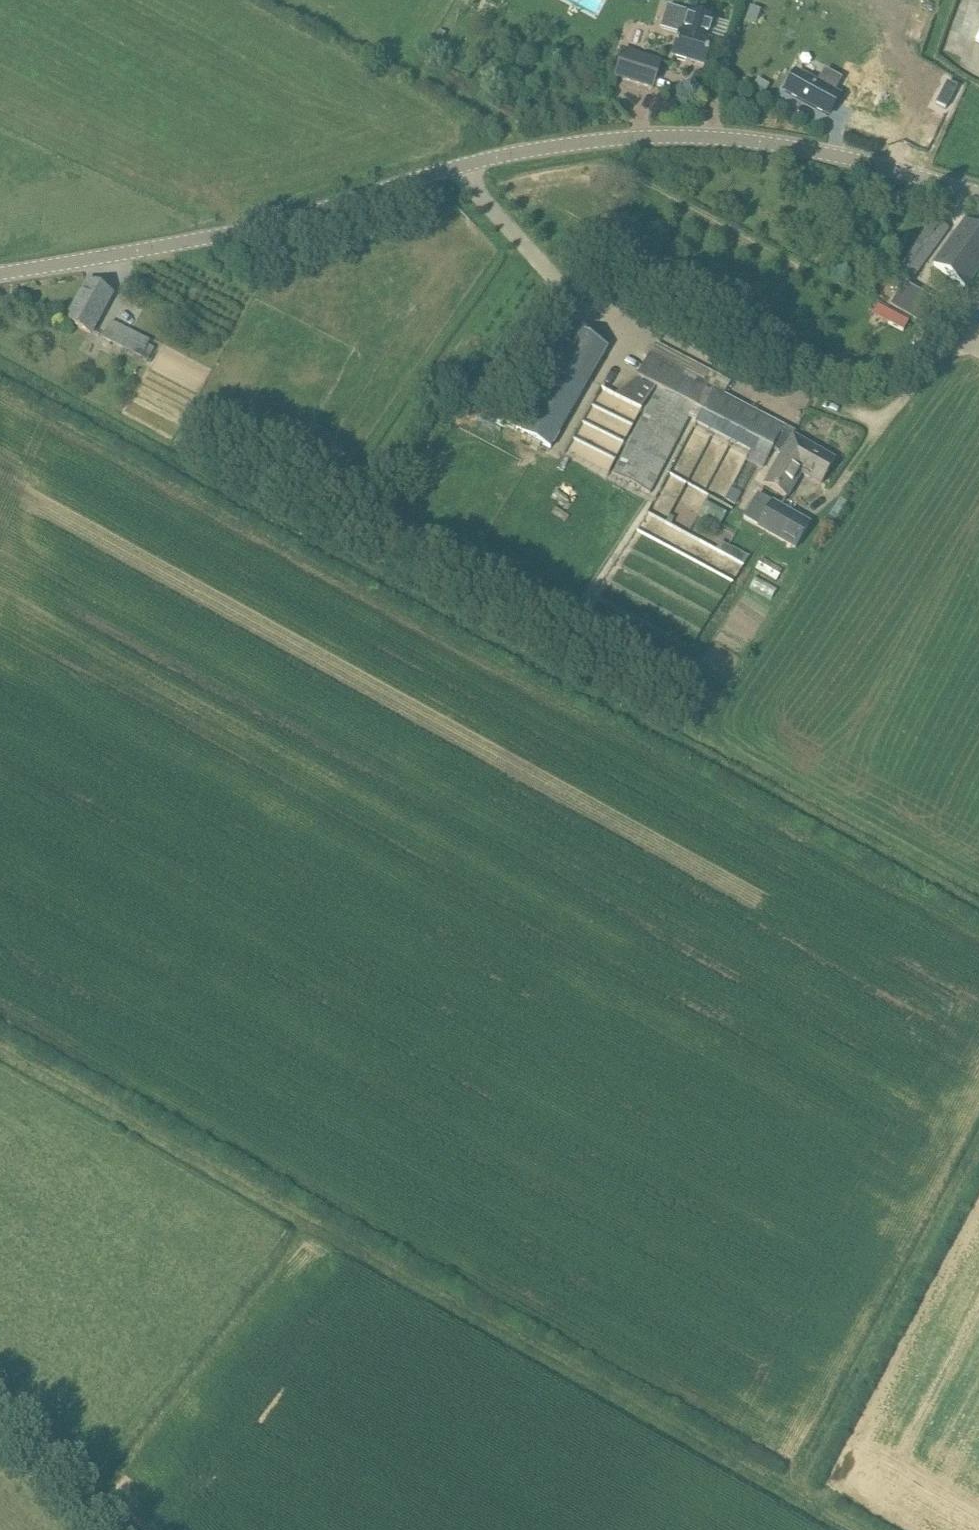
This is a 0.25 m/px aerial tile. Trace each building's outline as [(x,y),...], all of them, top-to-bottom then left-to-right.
[(750,7),(746,22),(756,25),(761,11),(750,7)] [(717,20),(686,12),(673,59),(705,68),(712,44),(711,44),(717,20)] [(662,61),(623,49),(614,78),(653,90),(662,61)] [(826,115),(837,96),(796,71),(785,91),(826,115)] [(758,79),(753,87),(764,94),(769,86),(758,79)] [(952,229),(936,217),(898,269),(916,279),(952,229)] [(968,221),(937,265),(967,287),(978,271),(978,229),(968,221)] [(933,299),(884,274),(873,294),(922,320),(933,299)] [(114,295),(90,282),(69,324),(93,336),(114,295)] [(151,341),(110,320),(102,337),(142,357),(151,341)] [(545,371),(553,375),(521,432),(550,448),(607,348),(570,327),(545,371)] [(772,448),(782,453),(792,436),(796,430),(715,388),(719,381),(711,377),(708,384),(650,354),(638,378),(615,394),(641,407),(653,391),(655,387),(658,388),(614,473),(644,489),(649,493),(693,407),(701,411),(695,422),(767,459),(772,448)] [(792,436),(782,453),(764,485),(787,498),(801,473),(821,485),(834,461),(792,436)] [(674,468),(682,472),(694,447),(687,443),(674,468)] [(661,492),(676,499),(685,479),(671,472),(661,492)] [(772,501),(772,502),(758,495),(744,519),(758,527),(757,528),(796,550),(811,523),(772,501)] [(727,513),(705,502),(694,523),(716,534),(727,513)] [(722,539),(719,547),(647,511),(639,526),(737,575),(749,553),(722,539)]
